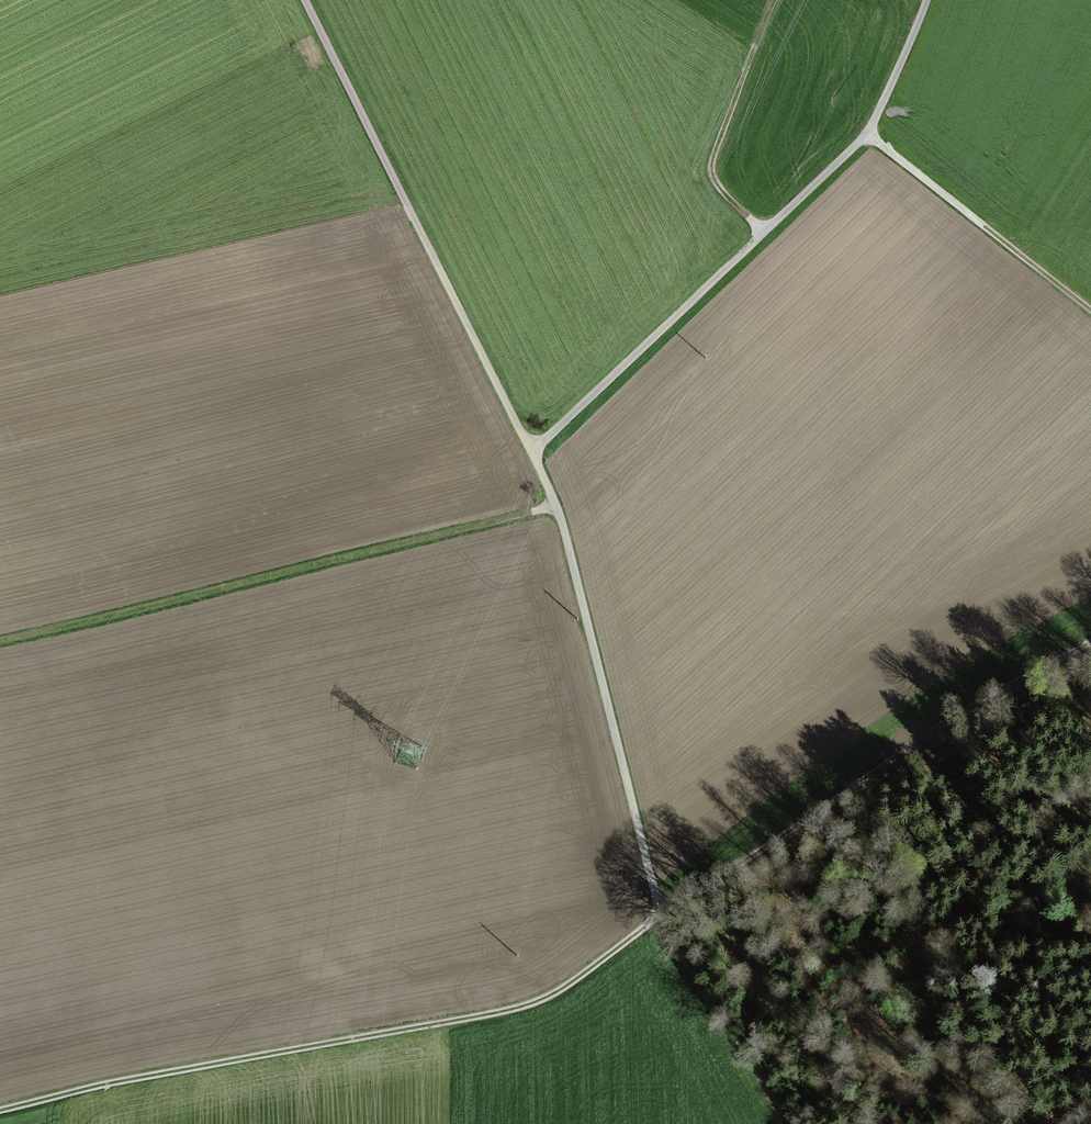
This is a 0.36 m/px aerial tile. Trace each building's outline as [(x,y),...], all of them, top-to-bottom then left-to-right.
[(319,248),(304,251),(306,261),(321,258),(319,248)]
